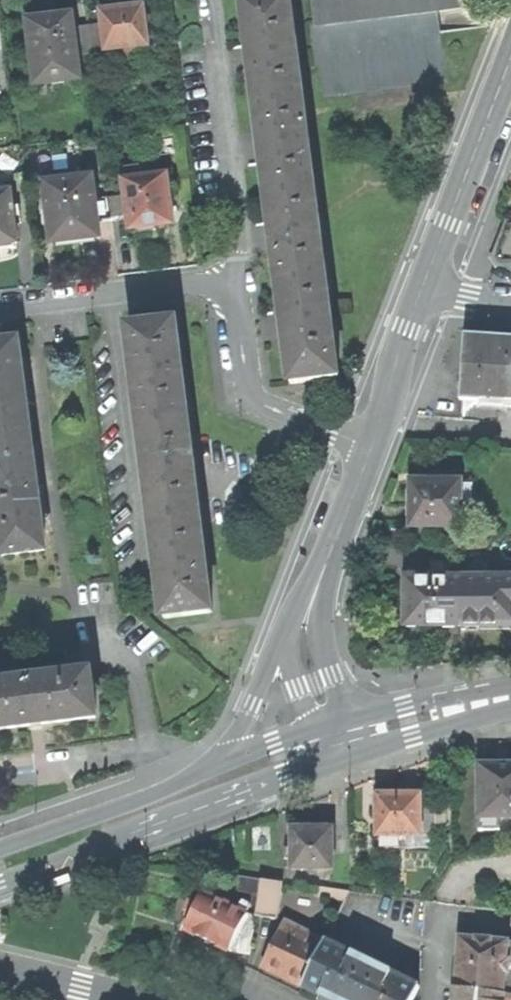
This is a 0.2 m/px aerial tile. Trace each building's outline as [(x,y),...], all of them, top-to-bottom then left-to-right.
[(302,86),(291,0),(243,0),(249,50),(256,102),(277,99),(276,89),(302,86)] [(314,21),(438,6),(480,0),(311,0),(314,19),(314,21)] [(102,20),(106,47),(133,44),(147,42),(148,42),(143,2),(119,5),(101,7),(102,20)] [(319,61),(323,90),(446,75),(438,6),(314,21),(314,19),(307,20),(312,62),(319,61)] [(35,72),(79,66),(77,51),(74,23),(72,11),(48,14),(28,16),(35,72)] [(88,22),(92,49),(106,47),(102,20),(88,22)] [(77,51),(92,49),(88,22),(74,23),(77,51)] [(147,42),(133,44),(135,54),(149,52),(147,42)] [(80,76),(79,66),(35,72),(36,81),(80,76)] [(267,191),(288,188),(287,177),(313,174),(302,86),(276,89),(277,99),(256,102),(261,146),(267,191)] [(127,164),(128,177),(143,175),(141,163),(127,164)] [(130,210),(132,225),(137,224),(138,229),(149,228),(159,227),(159,221),(174,219),(168,172),(143,175),(128,177),(126,178),(130,209),(130,210)] [(45,179),(53,240),(75,237),(100,234),(98,214),(94,183),(93,174),(45,179)] [(313,174),(287,177),(288,188),(267,191),(272,233),(278,280),(299,277),(298,267),(324,263),(313,174)] [(109,181),(112,213),(130,210),(130,209),(126,178),(108,180),(109,181)] [(109,181),(94,183),(98,214),(112,213),(109,181)] [(15,245),(14,240),(17,240),(10,190),(0,192),(0,247),(15,245)] [(509,221),(497,255),(501,264),(510,265),(510,221),(509,221)] [(299,277),(278,280),(284,324),(291,379),(338,373),(324,263),(298,267),(299,277)] [(141,422),(189,416),(177,319),(129,325),(135,375),(141,422)] [(510,338),(465,335),(463,364),(466,364),(464,395),(506,397),(506,401),(510,401),(510,338)] [(32,444),(25,392),(19,340),(0,342),(0,448),(32,444)] [(201,512),(189,416),(141,422),(147,472),(153,518),(201,512)] [(45,548),(38,494),(32,444),(0,448),(0,524),(4,553),(45,548)] [(413,503),(413,523),(461,524),(461,499),(461,480),(446,480),(446,477),(433,477),(433,480),(413,480),(413,503)] [(461,480),(461,499),(472,499),(472,481),(461,480)] [(201,512),(153,518),(160,569),(166,615),(213,609),(201,512)] [(406,599),(406,624),(461,624),(461,576),(406,576),(406,599)] [(461,624),(490,624),(510,625),(510,576),(461,576),(461,624)] [(37,723),(96,716),(91,672),(41,678),(24,681),(0,684),(0,728),(37,723)] [(479,816),(510,817),(510,765),(502,765),(479,765),(479,816)] [(379,796),(379,836),(381,836),(400,836),(422,836),(422,805),(422,795),(397,796),(379,796)] [(436,804),(422,805),(422,836),(437,835),(436,804)] [(293,858),(293,868),(333,869),(333,829),(313,829),(293,828),(293,848),(293,858)] [(401,848),(400,836),(381,836),(381,848),(401,848)] [(70,879),(69,875),(48,882),(51,890),(66,885),(71,883),(70,879)] [(238,891),(258,894),(260,880),(240,878),(238,891)] [(255,917),(275,920),(280,883),(260,880),(258,894),(255,916),(255,917)] [(204,940),(228,952),(246,915),(245,915),(249,905),(241,901),(236,910),(202,893),(195,906),(188,902),(183,910),(191,915),(184,930),(204,940)] [(246,915),(228,952),(250,955),(255,917),(255,916),(246,915)] [(282,927),(263,968),(281,977),(303,987),(322,947),(308,940),(309,937),(298,932),(297,934),(282,927)] [(478,941),(461,939),(459,961),(456,990),(503,995),(505,973),(508,973),(509,962),(507,962),(509,944),(509,943),(494,942),(494,941),(478,939),(478,941)] [(303,987),(329,999),(413,999),(419,988),(325,943),(322,947),(303,987)] [(503,995),(456,990),(455,999),(503,999),(503,995)]
